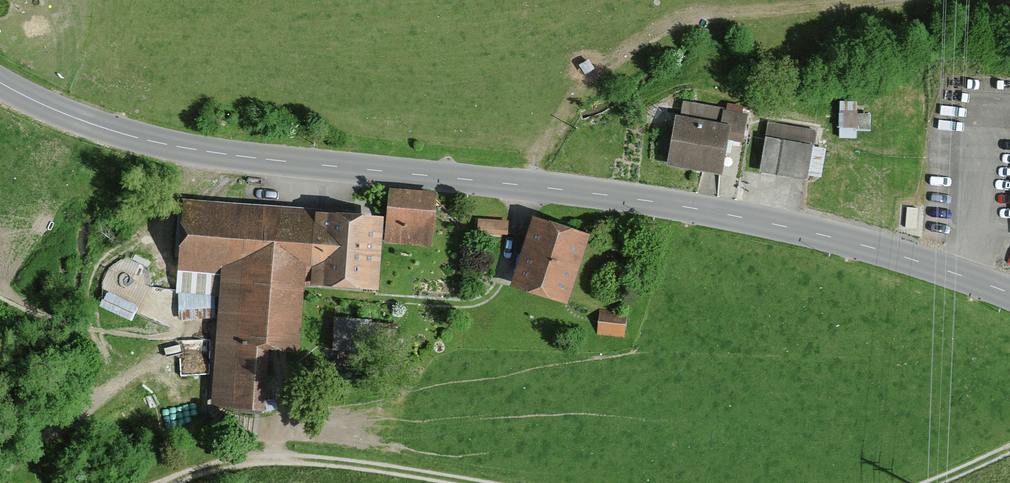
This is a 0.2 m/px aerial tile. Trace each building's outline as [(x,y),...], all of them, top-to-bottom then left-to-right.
[(679,115),(671,166),(732,176),(734,158),(747,160),(754,115),(732,111),(730,124),(679,115)] [(862,115),(843,115),(843,131),(862,130),(862,115)] [(823,130),(771,121),(763,172),(827,183),(833,148),(821,146),(823,130)] [(388,246),(438,249),(442,196),(393,193),(392,213),(186,201),(180,296),(222,298),(215,416),(274,420),(278,352),(304,353),(308,288),(385,292),(388,246)] [(525,290),(574,305),(601,221),(552,206),(525,290)] [(632,311),(604,309),(601,337),(630,340),(632,311)]
